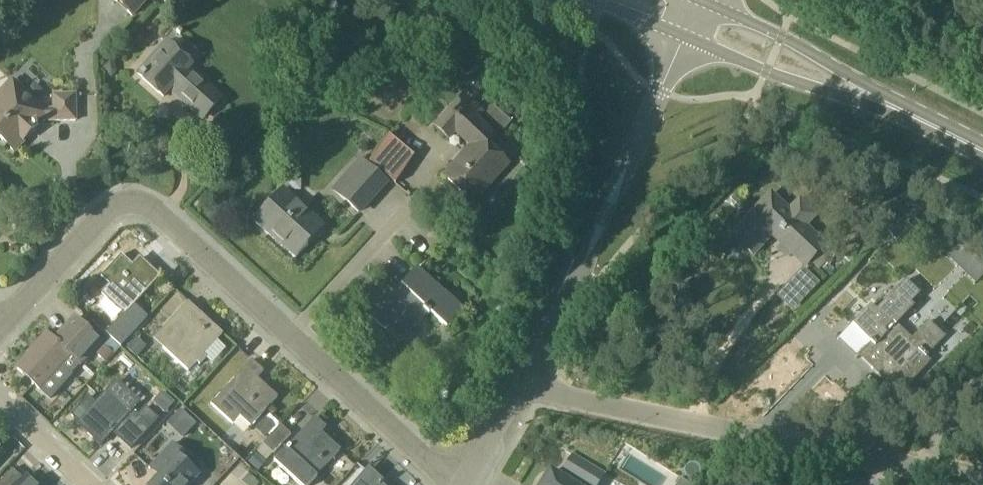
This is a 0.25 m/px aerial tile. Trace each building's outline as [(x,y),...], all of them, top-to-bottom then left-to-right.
[(134,19),(151,0),(113,0),(134,19)] [(221,98),(189,69),(192,66),(166,43),(138,74),(164,97),(174,85),(194,102),(190,107),(203,119),(221,98)] [(112,78),(117,72),(116,65),(110,60),(102,70),(107,75),(102,80),(110,87),(116,80),(112,78)] [(76,120),(76,94),(53,95),(53,110),(42,110),(13,82),(0,96),(0,138),(14,151),(41,121),(76,120)] [(509,164),(486,143),(509,118),(473,85),(435,126),(449,138),(455,131),(471,146),(444,176),(474,203),(509,164)] [(396,183),(415,156),(388,136),(369,163),(396,183)] [(390,183),(360,157),(332,190),(361,216),(390,183)] [(322,224),(284,188),(254,221),(295,259),(307,247),(303,243),(322,224)] [(2,213),(8,213),(12,208),(12,202),(1,193),(0,193),(0,211),(2,213)] [(778,229),(796,246),(790,253),(805,267),(810,261),(821,249),(825,245),(807,228),(819,216),(799,197),(788,209),(778,199),(772,193),(733,234),(754,255),(778,229)] [(982,277),(982,253),(967,236),(947,255),(975,284),(982,277)] [(819,270),(830,258),(821,249),(810,261),(819,270)] [(855,260),(848,254),(841,261),(849,268),(855,260)] [(160,276),(148,265),(146,268),(137,260),(133,265),(121,255),(101,277),(109,285),(102,293),(103,295),(125,315),(160,276)] [(794,311),(821,283),(804,268),(778,296),(794,311)] [(417,269),(367,325),(368,325),(375,318),(398,339),(424,310),(429,314),(430,313),(447,328),(463,310),(417,269)] [(945,337),(929,322),(912,340),(893,322),(920,294),(906,280),(877,311),(871,306),(852,325),(874,346),(865,355),(875,364),(872,368),(890,385),(900,394),(929,361),(926,358),(945,337)] [(76,305),(89,316),(105,298),(92,287),(76,305)] [(188,302),(167,324),(177,333),(163,348),(188,371),(197,362),(199,364),(206,357),(203,354),(223,334),(188,302)] [(104,343),(75,318),(68,326),(55,340),(49,335),(17,368),(46,394),(51,399),(72,375),(62,365),(70,357),(78,365),(81,367),(104,343)] [(118,336),(119,337),(125,343),(130,336),(123,330),(118,336)] [(143,346),(133,336),(122,348),(133,358),(143,346)] [(114,354),(105,345),(97,353),(106,362),(114,354)] [(112,363),(128,374),(136,362),(120,351),(112,363)] [(263,384),(257,378),(264,371),(252,360),(211,405),(244,435),(253,425),(278,397),(263,384)] [(158,418),(146,407),(139,415),(132,410),(129,413),(122,407),(128,399),(114,387),(108,394),(105,392),(96,403),(89,397),(72,415),(79,422),(77,423),(101,445),(113,432),(121,439),(131,448),(142,437),(158,418)] [(175,403),(162,391),(153,402),(165,414),(175,403)] [(169,423),(175,429),(181,423),(189,430),(195,424),(181,411),(169,423)] [(265,438),(268,435),(276,427),(266,418),(266,417),(255,429),(265,438)] [(339,449),(339,450),(321,434),(326,428),(315,418),(274,461),(300,484),(310,484),(318,477),(316,476),(340,450),(339,449)] [(291,435),(281,425),(256,451),(266,460),(291,435)] [(185,454),(173,443),(157,461),(166,470),(151,484),(191,484),(199,476),(181,459),(185,454)] [(267,462),(257,453),(248,462),(259,472),(267,462)] [(563,480),(551,472),(548,477),(545,475),(539,484),(597,484),(604,474),(572,454),(560,473),(566,476),(563,480)] [(26,475),(23,478),(13,469),(0,483),(0,484),(36,484),(26,475)] [(247,472),(240,480),(245,484),(258,484),(260,483),(247,472)] [(384,482),(382,480),(379,483),(368,473),(357,484),(382,484),(384,482)]
